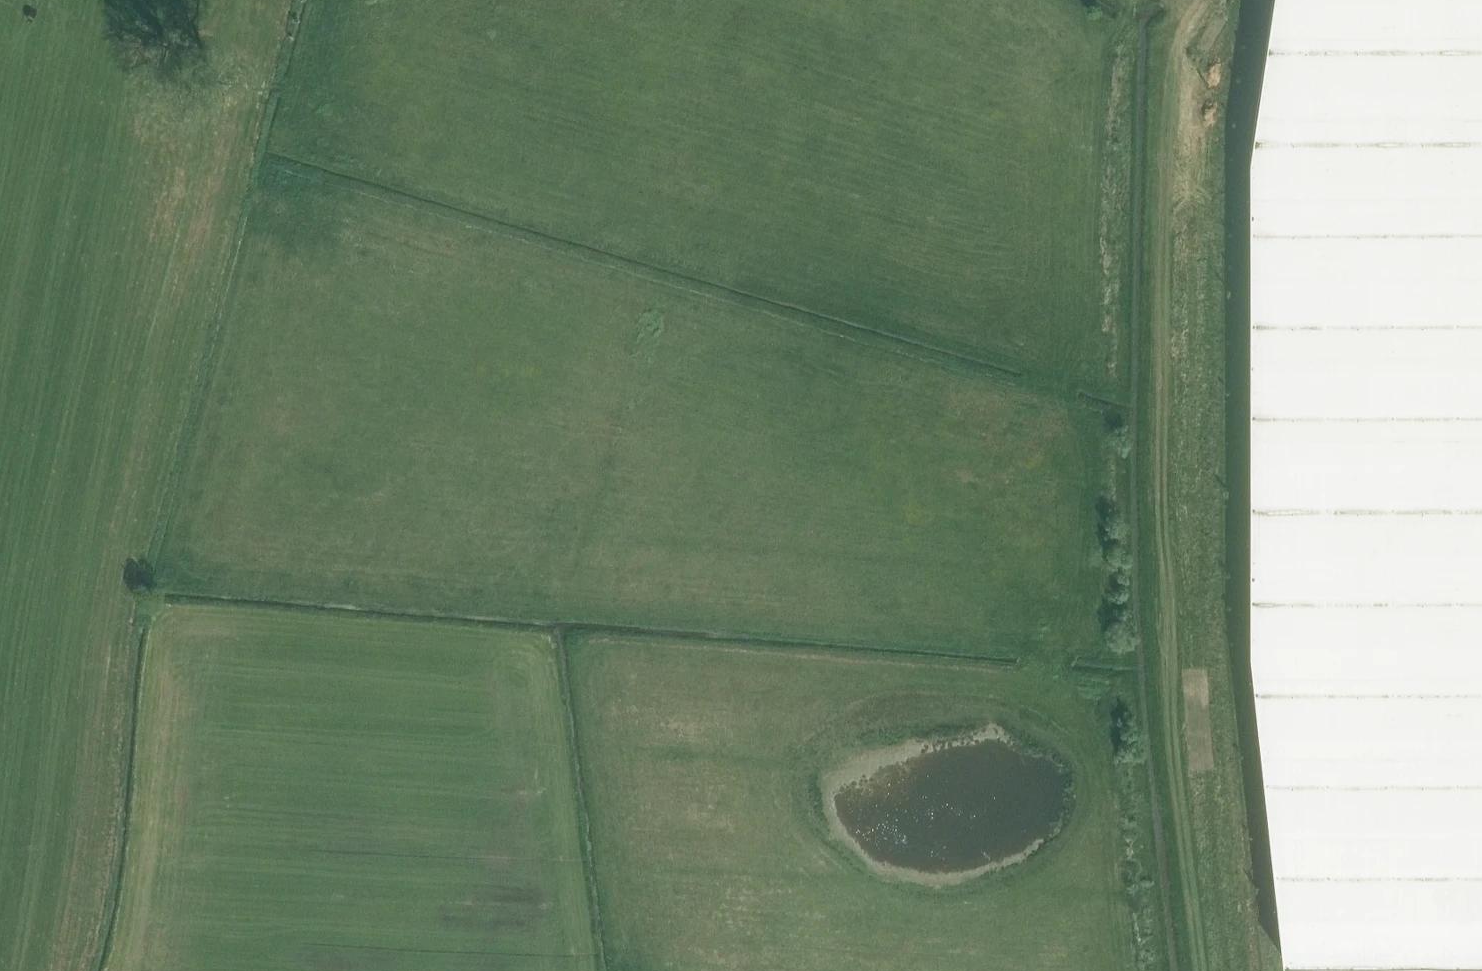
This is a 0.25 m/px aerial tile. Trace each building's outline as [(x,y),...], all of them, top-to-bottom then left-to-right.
[(1250,155),(1247,647),(1281,957),(1481,956),(1481,0),(1273,0),(1250,155)]
